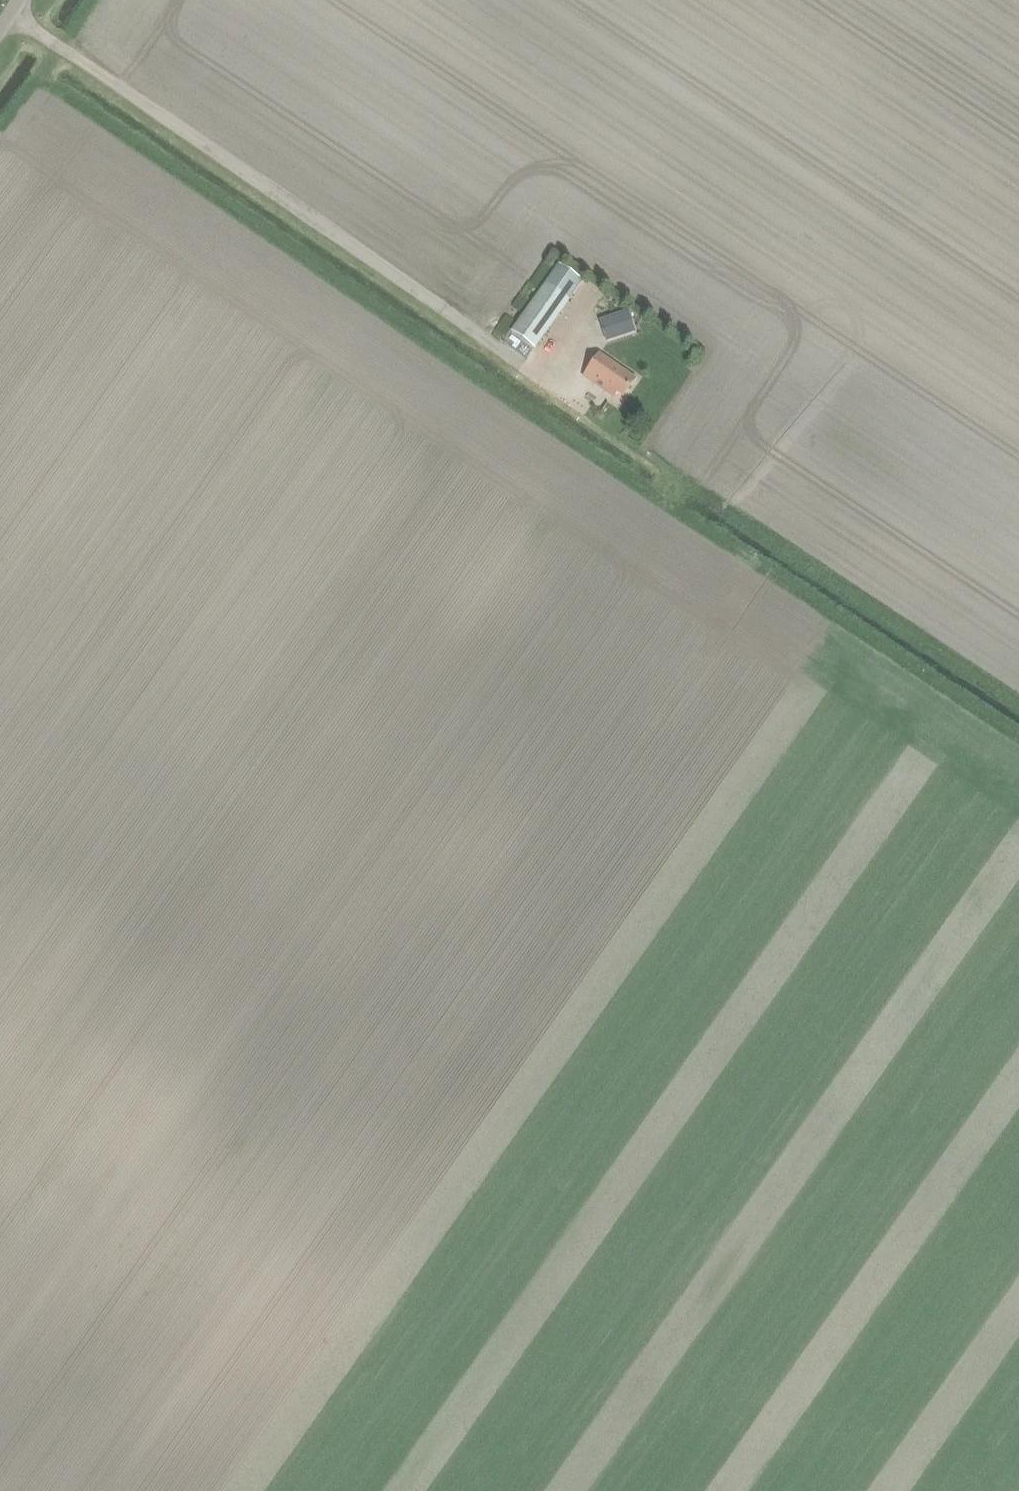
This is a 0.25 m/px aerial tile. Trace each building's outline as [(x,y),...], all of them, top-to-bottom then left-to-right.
[(583,281),(560,265),(512,332),(535,349),(583,281)] [(614,340),(636,333),(628,311),(607,318),(614,340)] [(616,394),(621,398),(635,379),(600,354),(583,378),(612,399),(616,394)]
